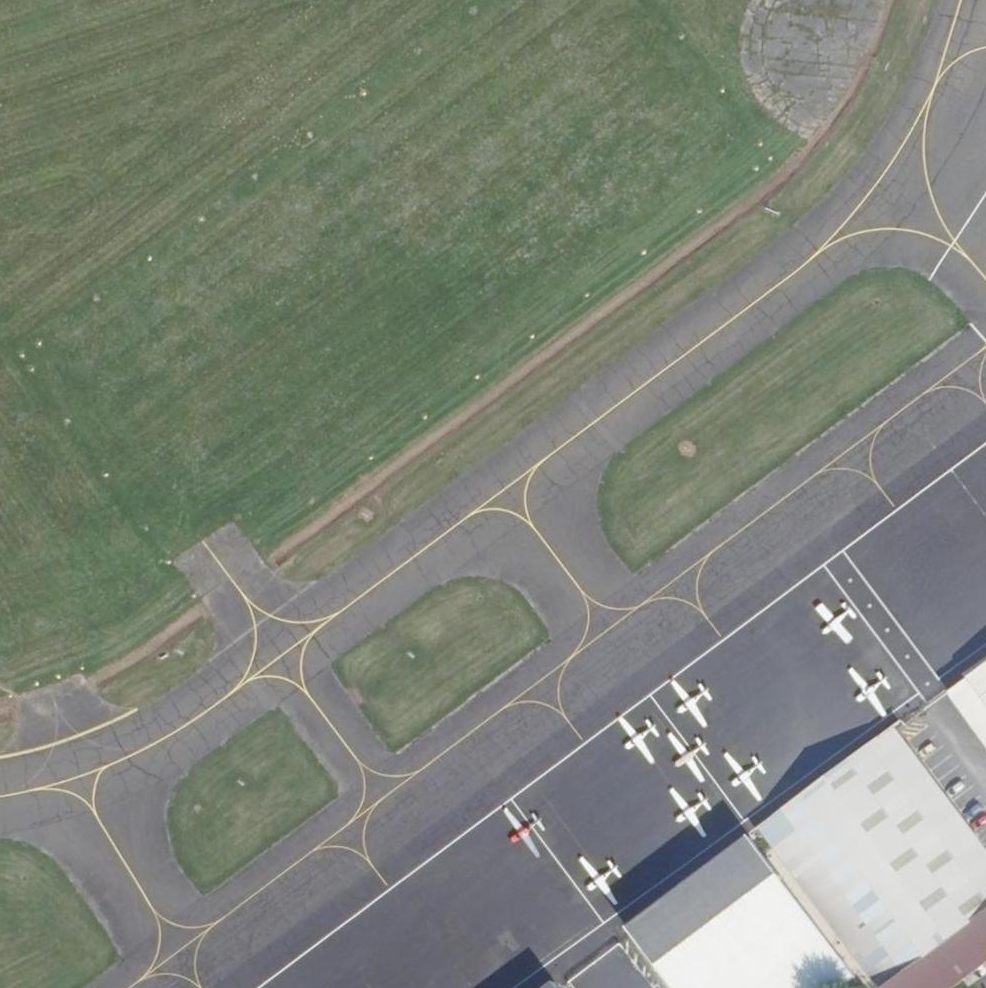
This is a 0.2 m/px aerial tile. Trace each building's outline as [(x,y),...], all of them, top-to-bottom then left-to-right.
[(942,697),(985,757),(985,666),(942,697)] [(757,822),(884,987),(944,987),(985,956),(985,844),(890,719),(757,822)] [(622,922),(672,987),(831,987),(853,971),(745,829),(622,922)]
